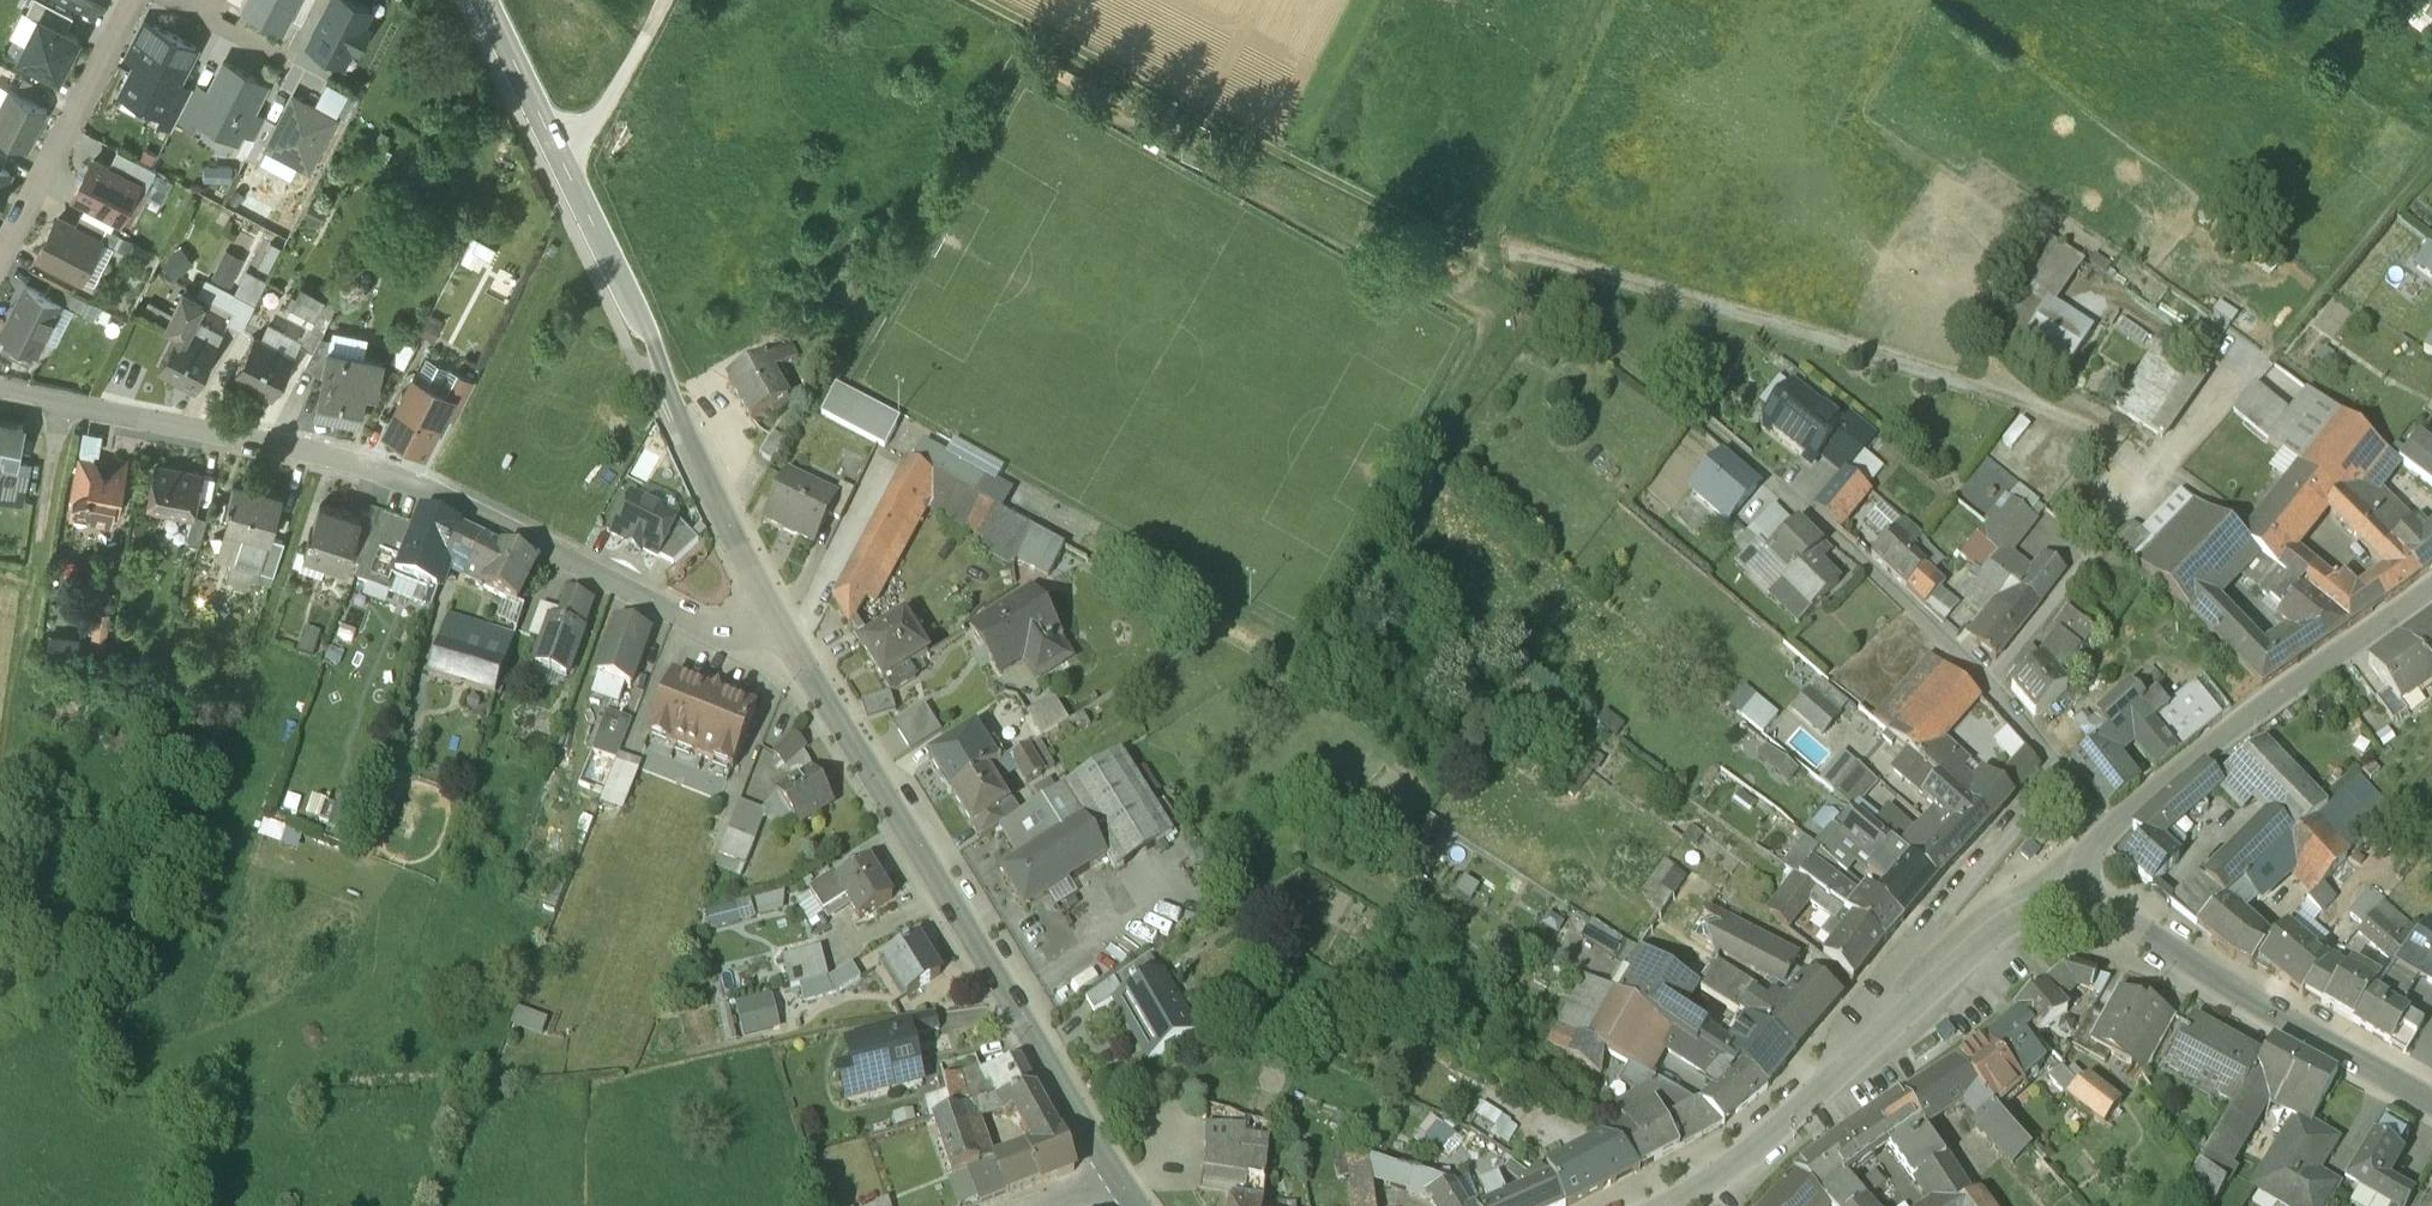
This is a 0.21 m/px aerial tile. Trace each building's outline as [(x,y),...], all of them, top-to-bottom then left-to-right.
[(44,0),(32,0),(27,11),(39,18),(40,17),(66,30),(73,15),(44,0)] [(94,10),(99,0),(75,0),(94,10)] [(242,3),(284,25),(288,16),(297,0),(243,0),(242,3)] [(313,0),(297,0),(288,16),(301,23),(310,6),(313,0)] [(324,14),(310,42),(344,59),(352,41),(359,45),(367,28),(361,25),(370,7),(355,0),(331,0),(324,14)] [(310,6),(324,14),(331,0),(313,0),(310,6)] [(2425,5),(2415,0),(2412,0),(2404,17),(2429,29),(2431,23),(2431,0),(2428,0),(2425,5)] [(66,30),(40,17),(39,18),(20,55),(59,75),(79,36),(66,30)] [(127,53),(138,59),(156,24),(145,18),(127,53)] [(197,46),(156,24),(138,59),(121,90),(163,111),(179,80),(197,46)] [(209,89),(195,116),(198,117),(238,138),(243,128),(256,135),(266,116),(253,109),(267,81),(224,60),(209,89)] [(178,117),(193,87),(179,80),(163,111),(159,118),(173,125),(178,117)] [(195,116),(209,89),(196,82),(193,87),(178,117),(194,125),(198,117),(195,116)] [(0,110),(0,133),(14,141),(27,147),(47,108),(11,90),(0,110)] [(293,96),(267,147),(310,168),(335,116),(293,96)] [(279,122),(266,116),(246,155),(260,162),(279,122)] [(8,153),(14,141),(0,133),(0,149),(8,153)] [(156,168),(118,148),(109,166),(137,181),(147,186),(156,168)] [(109,166),(94,159),(76,194),(120,216),(121,214),(130,219),(140,200),(130,195),(137,181),(109,166)] [(7,187),(3,186),(10,172),(1,167),(0,167),(0,200),(7,187)] [(411,178),(404,194),(420,201),(427,185),(411,178)] [(120,233),(82,213),(75,226),(99,239),(113,245),(120,233)] [(75,226),(58,217),(39,254),(81,276),(99,239),(75,226)] [(134,241),(123,235),(117,247),(128,253),(134,241)] [(2044,235),(2019,271),(2037,286),(2062,248),(2044,235)] [(2430,241),(2413,264),(2431,277),(2431,242),(2430,241)] [(194,262),(181,246),(162,260),(175,277),(194,262)] [(2037,286),(1999,342),(2061,380),(2094,330),(2057,306),(2086,265),(2062,248),(2037,286)] [(242,258),(226,250),(213,275),(230,283),(242,258)] [(247,271),(235,295),(241,298),(255,305),(266,280),(247,271)] [(319,307),(313,319),(326,326),(346,285),(334,279),(331,284),(330,283),(323,296),(325,297),(319,307)] [(90,302),(51,282),(45,295),(61,303),(83,314),(90,302)] [(45,295),(26,285),(1,335),(6,338),(36,353),(61,303),(45,295)] [(301,285),(296,295),(319,307),(325,297),(323,296),(301,285)] [(235,295),(218,286),(211,299),(234,311),(241,298),(235,295)] [(166,327),(177,332),(179,327),(191,333),(207,301),(185,290),(166,327)] [(313,319),(319,307),(296,295),(287,310),(310,321),(311,318),(313,319)] [(234,311),(228,323),(242,330),(255,305),(241,298),(234,311)] [(2239,318),(2217,301),(2208,312),(2231,329),(2239,318)] [(101,307),(90,302),(83,314),(94,320),(101,307)] [(301,339),(299,342),(314,349),(321,334),(326,326),(313,319),(311,318),(310,321),(301,339)] [(260,339),(293,355),(299,342),(301,339),(269,322),(260,339)] [(191,333),(179,327),(177,332),(159,368),(196,387),(216,347),(191,333)] [(314,349),(305,366),(324,373),(329,347),(331,336),(321,334),(314,349)] [(260,339),(255,336),(236,371),(260,383),(258,388),(273,396),(294,356),(293,355),(260,339)] [(6,338),(0,349),(0,351),(29,366),(36,353),(6,338)] [(2159,345),(2117,411),(2163,441),(2206,379),(2159,345)] [(384,358),(329,347),(324,373),(316,413),(359,422),(366,385),(378,387),(384,358)] [(790,351),(727,383),(749,427),(786,408),(771,378),(796,363),(790,351)] [(457,370),(445,393),(451,396),(443,412),(456,419),(476,379),(457,370)] [(414,377),(407,392),(402,393),(405,400),(402,400),(392,420),(410,429),(406,438),(425,448),(443,412),(451,396),(445,393),(414,377)] [(883,446),(897,419),(835,386),(821,414),(883,446)] [(1843,428),(1795,389),(1793,390),(1798,394),(1782,414),(1773,415),(1767,423),(1768,431),(1813,468),(1821,458),(1844,429),(1843,428)] [(2317,448),(2298,433),(2299,433),(2251,392),(2233,412),(2300,469),(2317,448)] [(1844,429),(1821,458),(1844,477),(1847,474),(1877,437),(1852,417),(1843,428),(1844,429)] [(0,421),(0,467),(4,460),(16,462),(16,461),(23,426),(0,421)] [(787,443),(772,434),(759,457),(773,465),(787,443)] [(2365,462),(2328,434),(2317,448),(2300,469),(2335,499),(2340,493),(2353,476),(2365,462)] [(2414,442),(2399,462),(2431,487),(2431,456),(2414,442)] [(912,465),(999,512),(1011,491),(924,443),(912,465)] [(96,461),(80,458),(73,498),(74,498),(71,515),(72,515),(89,488),(92,473),(94,473),(96,461)] [(4,460),(0,467),(0,499),(22,504),(30,464),(16,461),(16,462),(4,460)] [(1693,493),(1728,524),(1758,491),(1723,460),(1693,493)] [(896,486),(885,506),(884,506),(883,508),(884,508),(877,522),(876,521),(875,523),(876,524),(868,537),(867,539),(860,552),(878,561),(877,562),(890,570),(924,507),(998,549),(994,557),(1013,567),(1016,560),(1031,531),(949,485),(912,465),(908,463),(906,465),(907,465),(897,484),(897,483),(896,485),(896,486)] [(94,473),(92,473),(89,488),(72,515),(80,525),(89,519),(112,523),(114,511),(119,512),(125,479),(118,468),(107,476),(94,473)] [(201,477),(156,468),(149,507),(193,515),(201,477)] [(2384,566),(2349,593),(2339,584),(2319,609),(2346,632),(2375,611),(2405,590),(2419,579),(2399,555),(2390,546),(2371,527),(2375,523),(2359,510),(2340,493),(2335,499),(2300,469),(2242,542),(2256,555),(2280,576),(2299,552),(2328,507),(2384,566)] [(1844,477),(1815,512),(1837,532),(1846,521),(1865,499),(1869,494),(1847,474),(1844,477)] [(2353,476),(2340,493),(2359,510),(2373,493),(2353,476)] [(834,499),(788,477),(766,523),(814,546),(828,517),(836,500),(834,499)] [(855,493),(841,486),(834,499),(836,500),(828,517),(841,522),(855,493)] [(260,494),(233,487),(228,504),(233,505),(227,525),(247,530),(236,563),(261,571),(271,537),(272,537),(283,495),(262,489),(260,494)] [(2044,509),(2020,488),(2009,499),(2019,509),(2015,513),(2030,526),(2044,509)] [(2408,527),(2373,493),(2359,510),(2375,523),(2371,527),(2390,546),(2408,527)] [(1875,498),(1869,494),(1865,499),(1871,503),(1875,498)] [(2201,629),(2221,602),(2239,578),(2256,555),(2242,542),(2181,494),(2142,534),(2135,528),(2113,551),(2201,629)] [(639,498),(634,500),(631,498),(628,503),(622,505),(619,512),(621,518),(612,536),(628,544),(626,547),(641,555),(643,552),(659,559),(678,522),(651,509),(649,503),(639,498)] [(360,519),(321,506),(312,531),(311,531),(309,536),(311,536),(305,553),(346,567),(348,562),(362,567),(371,545),(355,539),(362,520),(360,519)] [(382,516),(363,510),(360,519),(362,520),(355,539),(371,545),(373,540),(382,516)] [(2030,581),(2007,561),(2035,530),(2030,526),(2015,513),(2001,527),(1995,517),(1977,540),(1995,562),(1984,573),(2009,593),(2037,617),(2063,582),(2042,566),(2030,581)] [(207,519),(194,515),(186,542),(199,546),(207,519)] [(406,553),(373,540),(362,567),(358,579),(392,593),(393,592),(398,577),(432,590),(438,593),(446,571),(462,531),(462,530),(421,515),(416,529),(406,553)] [(416,529),(382,516),(373,540),(406,553),(416,529)] [(1864,536),(1846,521),(1837,532),(1857,549),(1859,546),(1864,536)] [(698,543),(678,522),(659,559),(674,567),(698,543)] [(1922,540),(1905,525),(1898,533),(1914,549),(1922,540)] [(2390,546),(2399,555),(2419,579),(2420,578),(2431,570),(2431,532),(2431,531),(2421,540),(2408,527),(2390,546)] [(1750,572),(1802,625),(1843,584),(1824,564),(1830,559),(1795,528),(1750,572)] [(504,553),(462,531),(446,571),(521,609),(537,569),(504,552),(504,553)] [(1064,550),(1031,531),(1016,560),(1049,578),(1064,550)] [(1898,533),(1872,563),(1907,595),(1925,575),(1928,572),(1913,559),(1918,553),(1914,549),(1898,533)] [(285,541),(271,537),(261,571),(257,582),(270,586),(285,541)] [(1952,600),(1982,625),(2009,593),(1984,573),(1995,562),(1977,540),(1963,560),(1975,571),(1952,600)] [(859,554),(852,568),(851,567),(850,570),(851,570),(844,583),(843,583),(842,585),(835,599),(834,599),(833,601),(834,604),(835,603),(849,626),(848,626),(850,628),(851,629),(852,628),(851,626),(866,603),(860,594),(864,586),(878,593),(891,570),(890,570),(877,562),(878,561),(860,552),(859,554)] [(2339,584),(2299,552),(2280,576),(2286,581),(2302,594),(2319,609),(2339,584)] [(2280,576),(2256,555),(2239,578),(2268,602),(2286,581),(2280,576)] [(257,582),(261,571),(236,563),(231,562),(225,582),(255,590),(257,582)] [(1925,575),(1907,595),(1925,611),(1943,591),(1925,575)] [(432,590),(398,577),(393,592),(426,605),(432,590)] [(2302,594),(2286,581),(2268,602),(2261,611),(2276,624),(2302,594)] [(2019,639),(2037,617),(2009,593),(1982,625),(1969,639),(1990,667),(2019,639)] [(2319,609),(2302,594),(2276,624),(2285,631),(2313,654),(2346,632),(2319,609)] [(562,614),(559,623),(552,621),(544,644),(535,668),(567,679),(584,632),(581,632),(592,603),(569,595),(562,614)] [(1038,618),(1025,598),(971,631),(1000,678),(1028,661),(1040,681),(1065,666),(1053,646),(1055,644),(1056,643),(1057,638),(1055,635),(1052,632),(1048,631),(1044,631),(1036,619),(1038,618)] [(2201,629),(2224,650),(2250,632),(2221,602),(2201,629)] [(541,606),(529,638),(544,644),(552,621),(559,623),(562,614),(541,606)] [(2102,635),(2076,615),(2069,625),(2094,644),(2102,635)] [(516,636),(449,616),(439,648),(506,668),(516,636)] [(2400,642),(2419,659),(2431,649),(2431,650),(2431,618),(2400,642)] [(905,620),(861,647),(870,661),(868,662),(874,672),(876,671),(884,685),(885,684),(892,695),(916,681),(909,669),(928,657),(927,656),(932,653),(923,640),(919,642),(905,620)] [(651,633),(618,621),(599,676),(631,688),(651,633)] [(2069,625),(2064,621),(2050,640),(2077,660),(2079,661),(2094,644),(2069,625)] [(2263,646),(2287,672),(2313,654),(2285,631),(2263,646)] [(2263,646),(2250,632),(2224,650),(2261,689),(2287,672),(2263,646)] [(2400,642),(2369,665),(2388,692),(2399,707),(2401,706),(2431,683),(2431,670),(2419,659),(2400,642)] [(2056,644),(2037,666),(2039,669),(2008,695),(2032,723),(2065,692),(2057,683),(2077,660),(2056,644)] [(506,668),(439,648),(430,677),(496,698),(506,668)] [(1869,725),(1886,740),(1946,673),(1930,658),(1869,725)] [(2143,705),(2150,699),(2169,682),(2166,678),(2162,682),(2153,672),(2130,692),(2143,705)] [(1886,740),(1907,758),(1922,771),(1937,753),(1980,705),(1946,673),(1886,740)] [(757,713),(673,679),(651,733),(670,741),(667,747),(714,766),(715,764),(730,770),(729,772),(732,774),(757,713)] [(2195,686),(2161,713),(2164,715),(2153,725),(2178,756),(2222,720),(2195,686)] [(1760,736),(1777,718),(1743,687),(1726,706),(1760,736)] [(2107,736),(2143,705),(2130,692),(2095,722),(2096,724),(2082,737),(2092,749),(2095,747),(2107,736)] [(2399,707),(2388,692),(2376,702),(2393,725),(2408,714),(2401,706),(2399,707)] [(891,695),(862,704),(867,722),(896,713),(891,695)] [(1838,720),(1810,695),(1794,713),(1822,738),(1838,720)] [(1054,699),(1042,707),(1059,730),(1070,724),(1054,699)] [(2151,777),(2178,756),(2153,725),(2164,715),(2161,713),(2150,699),(2143,705),(2107,736),(2108,738),(2101,744),(2118,764),(2132,753),(2151,777)] [(1059,730),(1042,707),(1028,715),(1043,740),(1059,730)] [(926,708),(895,727),(911,753),(942,734),(926,708)] [(632,721),(607,712),(592,752),(617,761),(632,721)] [(1084,715),(1072,722),(1078,732),(1090,725),(1084,715)] [(976,730),(929,759),(942,779),(947,776),(958,793),(1007,763),(995,745),(988,749),(976,730)] [(1993,745),(2013,766),(2021,756),(2005,735),(1993,745)] [(795,737),(774,755),(785,767),(806,749),(795,737)] [(1041,742),(1027,750),(1043,776),(1056,767),(1041,742)] [(2118,764),(2101,744),(2070,769),(2094,797),(2108,812),(2138,788),(2118,764)] [(2326,811),(2264,746),(2229,771),(2257,801),(2271,816),(2294,839),(2316,821),(2326,811)] [(1027,750),(1013,759),(1018,767),(1029,785),(1043,776),(1027,750)] [(1016,819),(1000,829),(1019,861),(1083,822),(1107,861),(1116,874),(1175,837),(1172,831),(1156,807),(1149,796),(1135,773),(1122,753),(1016,819)] [(1947,792),(1961,775),(1937,753),(1922,771),(1925,774),(1940,786),(1947,792)] [(2013,766),(1994,788),(2013,804),(2036,776),(2021,756),(2013,766)] [(619,757),(604,794),(623,802),(638,764),(619,757)] [(1907,758),(1892,773),(1912,789),(1925,774),(1922,771),(1907,758)] [(958,793),(953,796),(973,827),(1008,806),(993,782),(1018,767),(1013,759),(1007,763),(958,793)] [(1854,765),(1829,794),(1849,811),(1855,815),(1879,787),(1854,765)] [(2381,773),(2373,765),(2363,775),(2370,783),(2381,773)] [(1578,766),(1558,793),(1574,803),(1593,776),(1578,766)] [(1146,767),(1135,773),(1149,796),(1160,787),(1146,767)] [(2216,780),(2206,769),(2182,788),(2195,803),(2201,807),(2218,791),(2222,788),(2216,780)] [(2229,771),(2216,780),(2222,788),(2218,791),(2242,817),(2257,801),(2229,771)] [(813,773),(795,784),(794,782),(778,793),(796,821),(810,812),(813,817),(833,805),(813,773)] [(1940,786),(1925,774),(1912,789),(1927,801),(1940,787),(1940,786)] [(1947,792),(1992,830),(2013,804),(1994,788),(1980,776),(1973,785),(1961,775),(1947,792)] [(2363,775),(2359,778),(2366,787),(2370,783),(2363,775)] [(2288,875),(2309,899),(2321,886),(2332,874),(2389,814),(2366,787),(2359,778),(2326,811),(2316,821),(2294,839),(2281,851),(2296,867),(2288,875)] [(1940,786),(1940,787),(1927,801),(1939,810),(1952,821),(1950,824),(1976,848),(1992,830),(1947,792),(1940,786)] [(2181,787),(2158,805),(2133,829),(2144,840),(2155,839),(2195,803),(2182,788),(2181,787)] [(1166,801),(1156,807),(1172,831),(1180,826),(1166,801)] [(740,803),(728,832),(755,842),(767,813),(740,803)] [(1008,806),(973,827),(981,841),(1000,829),(1016,819),(1008,806)] [(1964,857),(1965,858),(1976,848),(1950,824),(1952,821),(1939,810),(1926,826),(1964,857)] [(1849,811),(1826,839),(1839,850),(1848,839),(1846,837),(1861,820),(1855,815),(1849,811)] [(1917,837),(1887,812),(1873,830),(1895,848),(1939,884),(1965,858),(1964,857),(1926,826),(1917,837)] [(2198,873),(2169,903),(2197,926),(2224,902),(2227,899),(2243,885),(2264,866),(2281,851),(2294,839),(2271,816),(2205,880),(2198,873)] [(2045,819),(2028,838),(2043,852),(2060,833),(2045,819)] [(1873,830),(1861,820),(1846,837),(1848,839),(1867,854),(1880,865),(1895,848),(1873,830)] [(1083,822),(1019,861),(1000,873),(1025,913),(1107,861),(1083,822)] [(1418,867),(1440,833),(1424,823),(1402,856),(1418,867)] [(1693,830),(1685,841),(1696,850),(1705,838),(1693,830)] [(755,842),(728,832),(719,857),(745,866),(755,842)] [(1826,839),(1817,850),(1830,860),(1839,850),(1826,839)] [(1830,860),(1838,867),(1849,876),(1867,854),(1848,839),(1839,850),(1830,860)] [(2155,839),(2144,840),(2123,862),(2152,889),(2179,862),(2155,839)] [(1794,877),(1800,881),(1814,862),(1833,876),(1838,867),(1830,860),(1817,850),(1807,841),(1785,870),(1794,877)] [(2394,841),(2378,845),(2381,857),(2397,853),(2394,841)] [(2032,864),(2041,853),(2030,843),(2020,854),(2032,864)] [(1939,884),(1895,848),(1880,865),(1870,878),(1887,891),(1879,901),(1905,923),(1939,884)] [(2264,866),(2243,885),(2253,895),(2259,901),(2288,875),(2296,867),(2281,851),(2264,866)] [(1886,944),(1905,923),(1879,901),(1866,890),(1860,897),(1833,876),(1814,862),(1800,881),(1818,894),(1845,914),(1853,919),(1869,931),(1886,944)] [(838,883),(837,884),(852,907),(860,921),(893,900),(870,863),(838,883)] [(1662,911),(1672,899),(1662,892),(1676,872),(1666,864),(1642,897),(1660,910),(1662,911)] [(2332,874),(2321,886),(2333,897),(2344,886),(2332,874)] [(1818,894),(1800,881),(1794,877),(1765,914),(1774,920),(1790,933),(1810,908),(1818,894)] [(829,922),(852,907),(837,884),(838,883),(836,879),(811,895),(829,922)] [(2339,908),(2363,928),(2384,905),(2385,903),(2362,882),(2354,892),(2344,886),(2333,897),(2335,899),(2334,900),(2340,906),(2339,908)] [(2227,899),(2224,902),(2236,912),(2253,895),(2243,885),(2227,899)] [(2309,899),(2307,902),(2321,914),(2334,900),(2335,899),(2333,897),(2321,886),(2309,899)] [(1831,923),(1835,926),(1845,914),(1818,894),(1810,908),(1831,923)] [(1673,972),(1698,989),(1714,965),(1717,962),(1718,953),(1707,947),(1693,938),(1704,920),(1672,899),(1662,911),(1660,910),(1636,948),(1641,951),(1673,972)] [(2224,902),(2197,926),(2235,958),(2235,957),(2250,965),(2270,942),(2236,912),(2224,902)] [(2300,936),(2321,914),(2307,902),(2286,925),(2300,936)] [(709,912),(712,931),(742,923),(737,905),(709,912)] [(2357,935),(2393,966),(2397,961),(2418,935),(2384,905),(2363,928),(2357,935)] [(1797,965),(1737,929),(1709,912),(1704,920),(1693,938),(1707,947),(1718,953),(1762,975),(1788,979),(1789,979),(1797,965)] [(1822,935),(1833,944),(1853,919),(1845,914),(1835,926),(1831,923),(1822,935)] [(1869,931),(1853,919),(1833,944),(1822,958),(1855,984),(1886,944),(1869,931)] [(2270,942),(2250,965),(2252,966),(2255,963),(2268,971),(2271,968),(2301,993),(2329,960),(2300,936),(2286,925),(2270,942)] [(2372,993),(2354,1021),(2390,1042),(2408,1014),(2400,1009),(2420,975),(2431,982),(2431,932),(2424,928),(2418,935),(2397,961),(2393,966),(2383,979),(2372,993)] [(786,954),(814,948),(812,938),(784,944),(786,954)] [(908,945),(902,949),(903,950),(886,961),(908,997),(941,976),(918,941),(909,946),(908,945)] [(1641,951),(1636,948),(1628,943),(1613,965),(1626,973),(1641,951)] [(790,989),(829,980),(822,949),(783,958),(790,989)] [(1127,971),(1115,980),(1123,994),(1131,990),(1130,989),(1134,987),(1135,988),(1161,973),(1151,955),(1127,971)] [(2352,1020),(2354,1021),(2372,993),(2383,979),(2353,962),(2350,967),(2333,955),(2329,960),(2301,993),(2303,994),(2305,992),(2328,1005),(2327,1007),(2334,1011),(2335,1010),(2352,1020)] [(829,980),(827,981),(836,994),(861,979),(852,965),(829,980)] [(1805,979),(1784,1004),(1774,998),(1772,1001),(1714,965),(1698,989),(1748,1021),(1796,1052),(1841,1001),(1805,979)] [(2068,967),(2043,988),(2060,1008),(2079,993),(2090,996),(2091,993),(2096,976),(2068,967)] [(1698,989),(1673,972),(1661,994),(1684,1009),(1698,989)] [(1171,1007),(1155,979),(1162,974),(1161,973),(1135,988),(1134,987),(1130,989),(1131,990),(1123,994),(1114,999),(1115,1000),(1133,1031),(1142,1026),(1158,1053),(1149,1059),(1150,1061),(1196,1034),(1178,1002),(1171,1007)] [(2111,980),(2096,976),(2091,993),(2101,997),(2107,986),(2111,980)] [(1115,980),(1087,1000),(1094,1013),(1115,1000),(1114,999),(1123,994),(1115,980)] [(1559,1024),(1588,1041),(1604,1017),(1616,995),(1589,980),(1559,1024)] [(805,1004),(836,994),(827,981),(800,988),(805,1004)] [(2119,993),(2107,986),(2101,997),(2084,1028),(2096,1035),(2119,993)] [(2043,988),(2014,1012),(2018,1016),(2032,1032),(2038,1039),(2067,1015),(2060,1008),(2043,988)] [(2096,1035),(2091,1045),(2092,1046),(2111,1056),(2131,1067),(2136,1058),(2159,1015),(2119,993),(2096,1035)] [(770,994),(735,1002),(743,1036),(778,1028),(770,994)] [(1684,1009),(1661,994),(1651,1015),(1701,1047),(1709,1033),(1681,1014),(1684,1009)] [(1701,1047),(1651,1015),(1632,1006),(1616,995),(1604,1017),(1642,1040),(1645,1037),(1699,1070),(1709,1053),(1701,1047)] [(525,1003),(516,1025),(535,1032),(544,1010),(525,1003)] [(2408,1014),(2390,1042),(2405,1051),(2422,1023),(2408,1014)] [(935,1015),(893,1022),(896,1037),(911,1034),(912,1036),(939,1032),(935,1015)] [(2173,1023),(2159,1015),(2136,1058),(2150,1066),(2173,1023)] [(2018,1016),(1985,1045),(2020,1084),(2025,1089),(2040,1078),(2037,1075),(2047,1066),(2026,1042),(2024,1040),(2032,1032),(2018,1016)] [(1642,1040),(1604,1017),(1588,1041),(1609,1053),(1614,1056),(1627,1064),(1634,1053),(1642,1040)] [(1796,1052),(1748,1021),(1730,1047),(1709,1033),(1701,1047),(1709,1053),(1737,1072),(1742,1067),(1768,1088),(1796,1052)] [(2261,1060),(2191,1022),(2166,1066),(2198,1084),(2203,1075),(2223,1086),(2218,1095),(2236,1105),(2261,1060)] [(1597,1073),(1609,1053),(1588,1041),(1559,1024),(1548,1042),(1597,1073)] [(896,1037),(885,1040),(884,1037),(850,1046),(854,1066),(858,1077),(862,1076),(867,1097),(923,1084),(912,1036),(911,1034),(896,1037)] [(2236,1105),(2202,1166),(2200,1168),(2226,1186),(2234,1168),(2229,1166),(2254,1122),(2260,1102),(2268,1084),(2269,1082),(2287,1046),(2273,1039),(2261,1060),(2236,1105)] [(1985,1045),(1956,1067),(1991,1107),(2018,1084),(2019,1085),(2020,1084),(1985,1045)] [(2111,1056),(2092,1046),(2086,1058),(2105,1067),(2111,1056)] [(2337,1074),(2287,1046),(2269,1082),(2268,1084),(2293,1097),(2286,1112),(2297,1118),(2311,1128),(2312,1126),(2316,1114),(2337,1074)] [(1654,1067),(1641,1056),(1634,1053),(1627,1064),(1630,1065),(1649,1076),(1654,1067)] [(1737,1072),(1709,1053),(1699,1070),(1712,1078),(1706,1084),(1717,1094),(1703,1108),(1723,1125),(1768,1088),(1742,1067),(1737,1072)] [(1020,1061),(980,1075),(985,1085),(964,1093),(967,1109),(978,1106),(1035,1090),(1020,1061)] [(1649,1076),(1630,1065),(1623,1081),(1646,1092),(1659,1082),(1649,1076)] [(854,1066),(839,1070),(846,1102),(867,1097),(862,1076),(858,1077),(854,1066)] [(1956,1067),(1903,1101),(1922,1129),(1942,1115),(1947,1122),(1959,1114),(2010,1174),(2032,1155),(1991,1107),(1956,1067)] [(2068,1073),(2063,1068),(2050,1080),(2068,1099),(2081,1088),(2068,1073)] [(2073,1068),(2068,1073),(2081,1088),(2087,1082),(2073,1068)] [(964,1093),(959,1076),(950,1079),(948,1074),(943,1075),(947,1094),(952,1113),(962,1111),(967,1109),(964,1093)] [(1698,1105),(1659,1082),(1646,1092),(1617,1114),(1622,1121),(1655,1104),(1665,1122),(1698,1105)] [(2121,1109),(2087,1082),(2081,1088),(2068,1099),(2105,1128),(2121,1109)] [(1053,1121),(1035,1090),(978,1106),(982,1118),(983,1117),(1004,1112),(1007,1116),(1015,1112),(1026,1132),(1027,1132),(1031,1131),(1053,1121)] [(947,1094),(928,1098),(933,1118),(952,1113),(947,1094)] [(1902,1100),(1872,1120),(1889,1143),(1908,1130),(1914,1138),(1924,1131),(1922,1129),(1903,1101),(1902,1100)] [(1207,1101),(1207,1130),(1221,1127),(1221,1123),(1221,1106),(1207,1101)] [(1655,1104),(1622,1121),(1626,1128),(1604,1142),(1614,1148),(1615,1147),(1639,1170),(1655,1163),(1680,1149),(1665,1122),(1655,1104)] [(1703,1108),(1698,1105),(1665,1122),(1680,1149),(1723,1125),(1703,1108)] [(985,1125),(983,1117),(982,1118),(978,1106),(967,1109),(962,1111),(970,1131),(985,1125)] [(1245,1116),(1221,1106),(1221,1123),(1244,1128),(1245,1116)] [(913,1109),(893,1115),(897,1128),(916,1123),(913,1109)] [(970,1131),(962,1111),(952,1113),(933,1118),(953,1172),(980,1162),(976,1151),(970,1131)] [(2386,1113),(2372,1135),(2398,1149),(2411,1128),(2386,1113)] [(1245,1116),(1244,1128),(1242,1156),(1268,1158),(1272,1125),(1245,1116)] [(1432,1116),(1420,1131),(1443,1150),(1454,1135),(1432,1116)] [(2297,1118),(2255,1186),(2257,1187),(2261,1181),(2280,1193),(2276,1199),(2288,1205),(2310,1205),(2326,1179),(2316,1173),(2336,1140),(2312,1126),(2311,1128),(2297,1118)] [(1795,1178),(1814,1198),(1842,1178),(1889,1143),(1872,1120),(1839,1143),(1794,1178),(1795,1178)] [(1053,1121),(1031,1131),(1037,1144),(995,1160),(1007,1193),(1056,1174),(1058,1178),(1075,1172),(1061,1136),(1053,1121)] [(1207,1130),(1206,1152),(1242,1156),(1244,1128),(1221,1123),(1221,1127),(1207,1130)] [(992,1145),(985,1125),(970,1131),(976,1151),(992,1145)] [(1908,1130),(1889,1143),(1915,1178),(1943,1158),(1924,1131),(1914,1138),(1908,1130)] [(2372,1135),(2346,1179),(2391,1205),(2407,1205),(2415,1194),(2391,1178),(2403,1152),(2398,1149),(2372,1135)] [(1548,1170),(1552,1180),(1565,1205),(1571,1205),(1639,1171),(1639,1170),(1615,1147),(1614,1148),(1604,1142),(1603,1141),(1548,1170)] [(992,1145),(976,1151),(980,1162),(995,1155),(992,1145)] [(1337,1180),(1349,1177),(1345,1150),(1332,1145),(1337,1180)] [(1370,1157),(1345,1150),(1349,1177),(1354,1205),(1376,1205),(1374,1183),(1370,1157)] [(1242,1156),(1206,1152),(1204,1169),(1250,1177),(1251,1177),(1266,1180),(1268,1158),(1242,1156)] [(1425,1197),(1453,1184),(1370,1157),(1374,1183),(1425,1197)] [(1915,1178),(1936,1205),(1963,1205),(1972,1200),(1943,1158),(1915,1178)] [(995,1160),(967,1171),(980,1204),(1007,1193),(995,1160)] [(2226,1186),(2200,1168),(2189,1185),(2214,1205),(2226,1186)] [(1250,1177),(1204,1169),(1200,1192),(1237,1199),(1238,1198),(1247,1199),(1250,1177)] [(960,1205),(977,1198),(967,1171),(950,1178),(960,1205)] [(1522,1189),(1492,1205),(1565,1205),(1552,1180),(1551,1180),(1539,1172),(1522,1189)] [(2025,1192),(2039,1205),(2066,1205),(2073,1200),(2051,1176),(2039,1180),(2025,1192)] [(1247,1199),(1238,1198),(1237,1199),(1233,1205),(1232,1204),(1231,1205),(1263,1205),(1264,1199),(1266,1180),(1251,1177),(1250,1177),(1247,1199)] [(1769,1205),(1821,1205),(1814,1198),(1795,1178),(1769,1205)] [(1814,1198),(1821,1205),(1853,1205),(1855,1204),(1860,1199),(1842,1178),(1814,1198)] [(2326,1179),(2310,1205),(2330,1205),(2341,1188),(2326,1179)] [(1453,1184),(1425,1197),(1430,1205),(1467,1205),(1453,1184)] [(1977,1196),(1972,1200),(1963,1205),(1985,1205),(1977,1196)]
